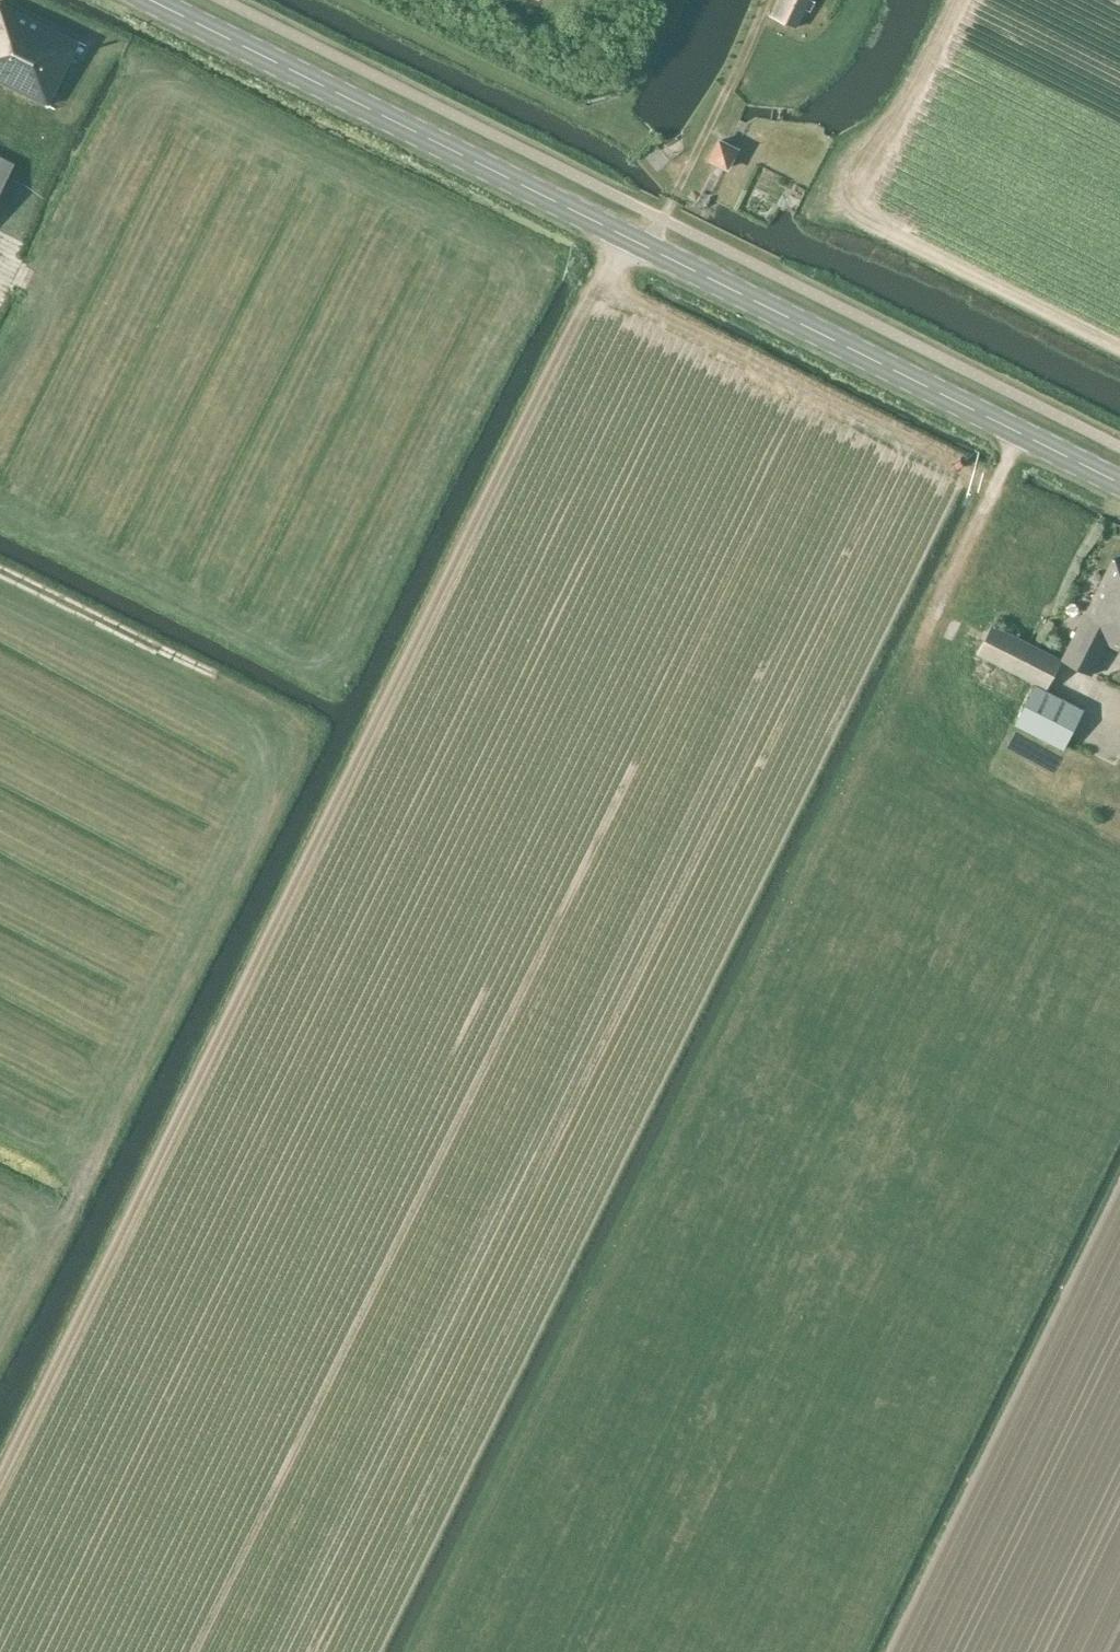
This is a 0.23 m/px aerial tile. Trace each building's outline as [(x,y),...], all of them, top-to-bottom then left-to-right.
[(814,0),(777,0),(770,15),(798,28),(806,9),(811,11),(816,1),(814,0)] [(81,41),(0,1),(0,82),(48,105),(81,41)] [(728,168),(738,149),(720,140),(710,159),(728,168)] [(0,155),(0,195),(16,163),(0,155)] [(1112,556),(1062,657),(1061,659),(1063,660),(1093,675),(1108,645),(1119,650),(1119,649),(1119,560),(1112,556)] [(992,624),(977,654),(1035,683),(1047,690),(1050,685),(1063,660),(1061,659),(1062,657),(992,624)] [(1035,683),(1015,725),(1064,750),(1084,709),(1047,690),(1035,683)]
